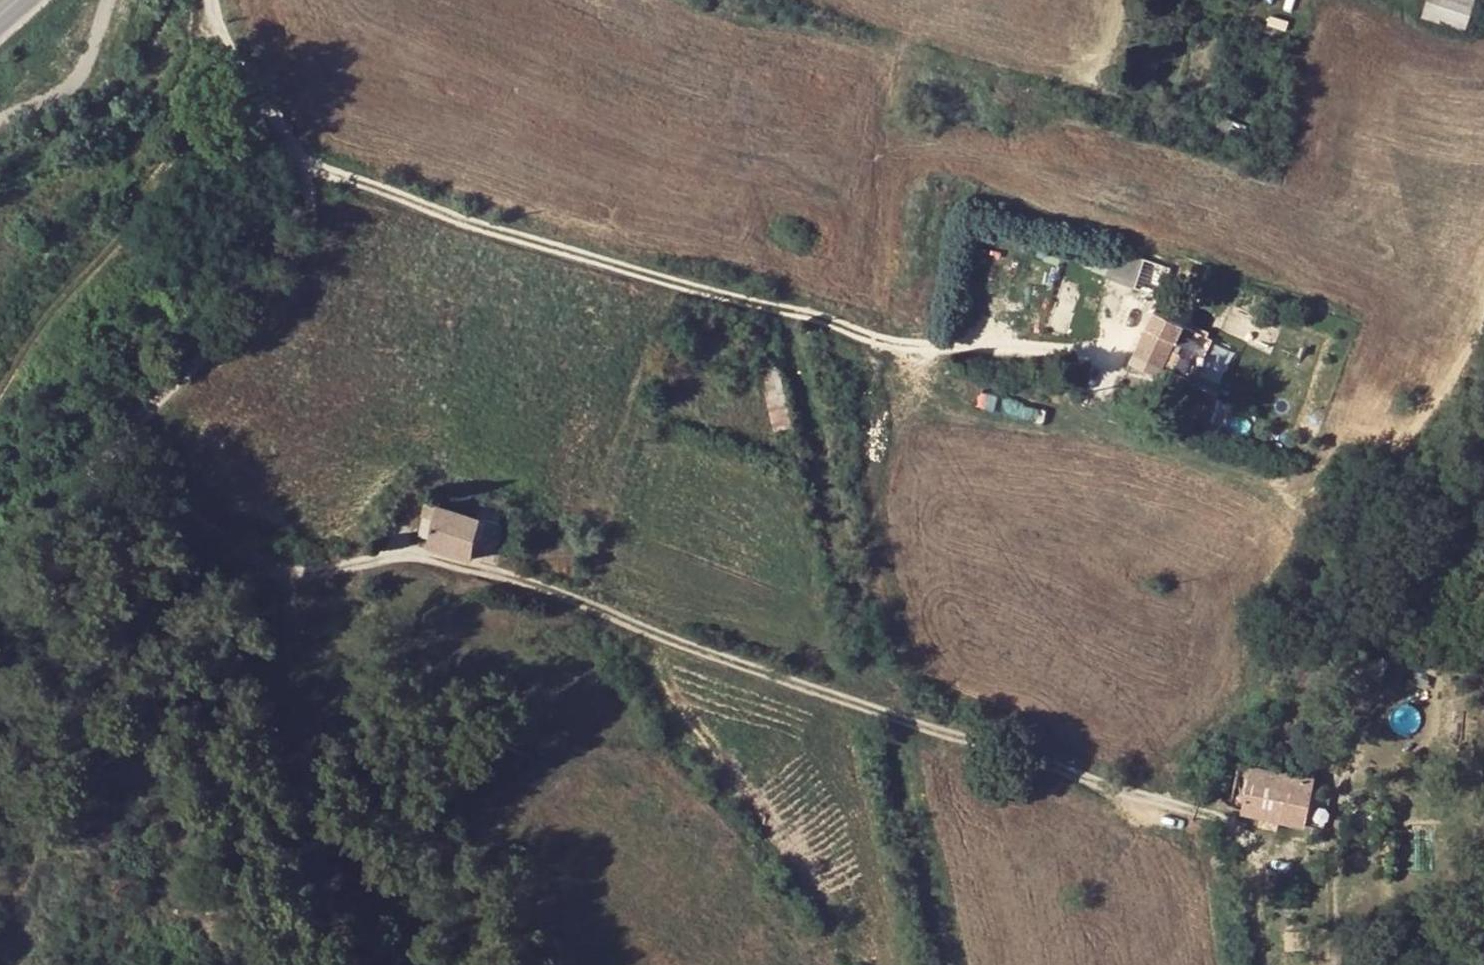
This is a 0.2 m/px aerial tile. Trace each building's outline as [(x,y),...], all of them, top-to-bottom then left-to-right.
[(1421,16),(1464,29),(1472,0),(1426,0),(1421,16)] [(1126,260),(1141,264),(1143,258),(1116,248),(1113,256),(1126,260)] [(1089,272),(1106,277),(1113,257),(1101,253),(1099,260),(1093,258),(1089,272)] [(1126,260),(1113,256),(1113,257),(1106,277),(1118,282),(1126,260)] [(1141,264),(1126,260),(1118,282),(1133,287),(1141,264)] [(1153,314),(1133,356),(1161,369),(1180,327),(1153,314)] [(1157,376),(1161,369),(1133,356),(1129,363),(1157,376)] [(761,395),(770,434),(790,428),(776,370),(766,372),(767,375),(762,376),(766,394),(761,395)] [(1194,419),(1201,400),(1199,399),(1174,391),(1168,410),(1194,419)] [(1209,397),(1200,394),(1199,399),(1201,400),(1194,419),(1192,425),(1199,427),(1209,397)] [(1206,429),(1215,399),(1209,397),(1199,427),(1206,429)] [(420,517),(433,520),(425,548),(470,559),(472,551),(494,556),(502,526),(498,525),(500,513),(479,507),(477,516),(437,505),(436,507),(424,504),(420,517)] [(1390,663),(1360,652),(1352,675),(1378,684),(1390,663)] [(1258,769),(1216,760),(1207,801),(1305,823),(1314,781),(1272,773),(1273,763),(1260,760),(1258,769)]
